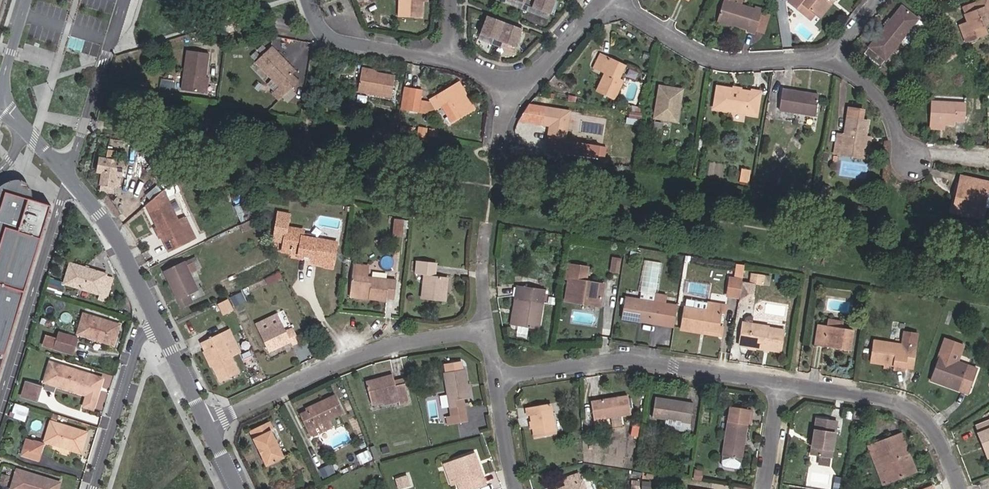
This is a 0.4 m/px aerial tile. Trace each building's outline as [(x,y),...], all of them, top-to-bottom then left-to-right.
[(422,17),(422,1),(418,1),(418,0),(399,0),(398,16),(422,17)] [(497,3),(507,6),(509,1),(525,7),(523,12),(528,14),(530,9),(551,17),(558,0),(498,0),(497,3)] [(762,14),(763,10),(755,7),(754,9),(741,5),(743,0),(723,0),(718,18),(734,23),(733,25),(748,29),(747,32),(755,34),(756,31),(762,14)] [(816,15),(827,0),(790,0),(789,2),(797,9),(802,3),(816,15)] [(820,17),(833,0),(827,0),(816,15),(820,17)] [(988,23),(988,21),(987,15),(985,9),(988,8),(988,3),(988,0),(983,0),(963,7),(966,15),(968,23),(971,30),(962,33),(966,41),(987,34),(984,25),(988,23)] [(525,7),(509,1),(507,6),(523,12),(525,7)] [(812,20),(816,15),(802,3),(797,9),(812,20)] [(870,47),(886,60),(918,19),(901,7),(870,47)] [(551,17),(530,9),(528,14),(549,22),(551,17)] [(919,20),(924,24),(928,18),(920,12),(918,15),(920,17),(919,20)] [(756,31),(764,34),(769,16),(762,14),(756,31)] [(516,50),(523,32),(513,28),(505,25),(495,21),(487,18),(480,36),(493,41),(492,46),(501,50),(503,45),(516,50)] [(962,33),(971,30),(968,23),(960,26),(962,33)] [(263,40),(261,33),(255,35),(257,42),(263,40)] [(492,46),(493,41),(480,36),(478,41),(492,46)] [(514,55),(516,50),(503,45),(501,50),(514,55)] [(292,74),(296,71),(271,46),(263,54),(257,49),(250,56),(280,86),(272,93),(279,100),(298,81),(292,74)] [(880,66),(886,60),(870,47),(864,54),(880,66)] [(946,61),(956,54),(952,48),(942,55),(946,61)] [(202,93),(204,76),(208,53),(188,50),(181,90),(202,93)] [(615,99),(624,81),(618,79),(625,65),(600,54),(594,68),(606,73),(597,91),(615,99)] [(357,91),(391,97),(395,77),(361,70),(357,91)] [(459,82),(453,86),(463,103),(469,100),(459,82)] [(463,103),(453,86),(429,100),(435,109),(442,105),(452,122),(474,109),(469,100),(463,103)] [(654,117),(677,122),(682,90),(659,86),(654,117)] [(713,108),(757,115),(760,94),(717,87),(713,108)] [(405,109),(418,111),(421,90),(408,88),(405,109)] [(779,109),(815,115),(819,95),(782,89),(779,109)] [(966,104),(931,102),(930,123),(929,128),(945,129),(945,124),(954,124),(954,120),(965,121),(966,104)] [(548,139),(564,141),(569,111),(544,108),(542,124),(550,125),(548,139)] [(862,158),(866,137),(868,121),(861,120),(862,110),(849,108),(844,135),(837,134),(834,153),(862,158)] [(629,118),(642,120),(643,113),(634,111),(631,111),(629,118)] [(862,158),(867,159),(871,137),(866,137),(862,158)] [(572,153),(599,157),(601,146),(574,142),(572,152),(572,153)] [(151,162),(153,148),(138,145),(136,160),(151,162)] [(121,175),(123,162),(115,161),(117,152),(107,150),(106,160),(99,159),(97,172),(102,172),(101,184),(114,187),(116,174),(121,175)] [(972,186),(974,179),(961,176),(959,183),(972,186)] [(959,183),(957,193),(959,193),(957,202),(955,201),(953,211),(983,218),(986,208),(984,208),(987,191),(988,191),(988,182),(974,179),(972,186),(959,183)] [(173,185),(165,188),(168,195),(176,192),(173,185)] [(828,195),(830,186),(822,185),(820,194),(828,195)] [(51,206),(18,197),(5,193),(0,209),(0,372),(51,206)] [(115,218),(121,215),(106,193),(101,197),(115,218)] [(187,242),(181,228),(169,204),(150,212),(167,251),(187,242)] [(242,224),(253,218),(249,210),(239,216),(242,224)] [(323,262),(333,264),(337,243),(304,237),(305,231),(289,228),(291,215),(277,213),(272,239),(283,241),(281,248),(289,249),(288,253),(299,255),(298,258),(323,262)] [(244,231),(257,226),(253,218),(242,224),(241,224),(244,231)] [(393,235),(402,236),(404,220),(394,219),(393,235)] [(187,242),(194,238),(188,224),(181,228),(187,242)] [(639,260),(640,252),(630,251),(629,258),(639,260)] [(612,259),(610,272),(619,273),(621,260),(612,259)] [(424,275),(434,276),(436,263),(417,261),(415,274),(424,275)] [(106,296),(111,278),(105,277),(106,274),(70,263),(64,283),(99,294),(100,294),(106,296)] [(188,294),(197,290),(188,273),(196,270),(192,263),(185,266),(184,263),(164,272),(181,308),(192,304),(188,294)] [(601,304),(604,284),(586,281),(588,267),(568,264),(566,278),(569,279),(565,301),(583,304),(583,301),(601,304)] [(386,298),(394,299),(396,281),(368,278),(369,267),(352,265),(349,296),(386,300),(386,298)] [(751,282),(761,284),(763,275),(752,274),(751,282)] [(789,284),(790,276),(775,274),(774,282),(789,284)] [(422,299),(445,302),(447,278),(434,276),(424,275),(422,299)] [(742,283),(742,281),(731,279),(727,296),(739,298),(742,283)] [(751,305),(754,285),(742,283),(739,298),(738,303),(751,305)] [(545,290),(517,285),(515,299),(518,299),(513,325),(538,330),(545,290)] [(625,297),(621,319),(661,326),(665,303),(666,296),(641,292),(639,299),(625,297)] [(673,328),(677,305),(665,303),(661,326),(673,328)] [(718,332),(719,325),(721,313),(724,314),(726,306),(707,303),(706,311),(684,307),(680,329),(702,333),(703,329),(718,332)] [(286,310),(280,312),(284,328),(290,326),(286,310)] [(77,334),(113,345),(119,325),(83,314),(77,334)] [(259,333),(268,352),(291,342),(292,345),(299,342),(292,328),(286,331),(277,314),(256,324),(260,332),(259,333)] [(842,329),(843,321),(828,319),(827,327),(842,329)] [(769,327),(743,323),(739,345),(781,351),(785,331),(768,329),(769,327)] [(702,333),(721,336),(723,326),(719,325),(718,332),(703,329),(702,333)] [(850,350),(853,331),(842,329),(827,327),(818,325),(815,341),(843,345),(842,349),(850,350)] [(901,345),(873,341),(870,362),(884,364),(883,367),(889,368),(889,365),(894,366),(905,367),(912,368),(918,335),(903,332),(901,345)] [(53,349),(72,354),(77,339),(58,333),(53,349)] [(220,383),(238,374),(230,357),(223,342),(219,334),(201,343),(220,383)] [(223,342),(230,357),(239,353),(231,338),(223,342)] [(947,382),(970,391),(978,369),(949,358),(952,352),(960,355),(964,344),(945,338),(930,380),(946,385),(947,382)] [(815,345),(842,349),(843,345),(815,341),(815,345)] [(82,406),(92,409),(102,379),(49,362),(43,382),(86,395),(82,406)] [(462,399),(469,397),(464,369),(445,372),(451,409),(464,406),(462,399)] [(404,383),(395,385),(394,382),(393,376),(365,382),(370,400),(396,393),(398,401),(399,404),(409,401),(404,383)] [(969,394),(970,391),(947,382),(946,385),(969,394)] [(21,396),(36,401),(40,387),(25,383),(21,396)] [(382,401),(384,404),(398,401),(396,393),(370,400),(371,404),(382,401)] [(343,413),(335,395),(305,410),(306,412),(300,415),(310,437),(333,426),(330,419),(343,413)] [(620,416),(631,414),(628,396),(591,401),(593,420),(610,417),(612,425),(621,423),(620,416)] [(666,428),(689,432),(694,404),(655,398),(652,417),(667,420),(666,428)] [(535,438),(555,434),(550,404),(527,407),(528,416),(531,416),(532,421),(533,421),(534,428),(533,429),(535,438)] [(22,416),(26,417),(29,409),(17,405),(13,417),(21,420),(22,416)] [(465,414),(464,406),(451,409),(452,416),(465,414)] [(751,410),(731,407),(722,462),(726,467),(736,469),(741,465),(747,423),(750,423),(751,410)] [(853,418),(861,420),(863,412),(854,411),(853,418)] [(66,418),(52,413),(51,418),(64,422),(66,418)] [(467,422),(465,414),(452,416),(454,425),(467,422)] [(811,455),(831,458),(837,421),(817,418),(811,455)] [(266,465),(285,457),(271,430),(273,429),(270,421),(249,431),(266,465)] [(44,442),(80,453),(86,433),(50,422),(44,442)] [(976,427),(983,445),(988,443),(988,446),(988,422),(976,427)] [(910,455),(906,457),(902,445),(905,444),(902,434),(869,446),(884,484),(916,471),(910,455)] [(19,457),(37,463),(42,446),(24,440),(19,457)] [(379,456),(374,444),(369,446),(374,458),(379,456)] [(906,457),(910,455),(905,444),(902,445),(906,457)] [(360,464),(372,459),(368,451),(356,456),(360,464)] [(485,485),(474,454),(453,461),(460,483),(458,484),(460,488),(475,488),(485,485)] [(458,484),(460,483),(453,461),(443,464),(450,486),(458,484)] [(59,483),(16,470),(15,474),(4,470),(0,481),(11,484),(10,488),(58,488),(59,483)] [(701,480),(702,471),(695,470),(694,479),(701,480)] [(582,481),(581,482),(578,474),(564,480),(566,486),(562,488),(585,488),(582,481)] [(406,478),(406,477),(395,481),(398,488),(404,488),(409,487),(406,478)]
